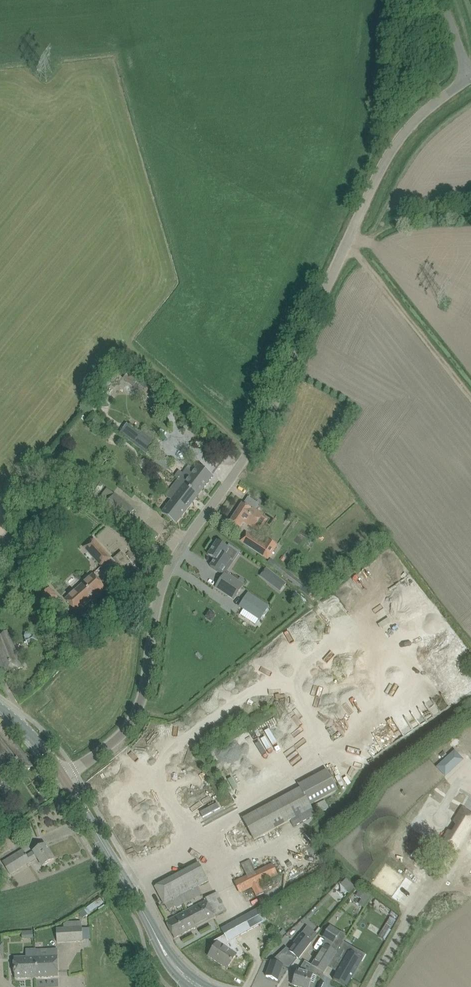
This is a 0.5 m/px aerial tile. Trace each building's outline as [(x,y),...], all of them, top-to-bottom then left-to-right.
[(133,386),(146,397),(153,388),(130,369),(127,374),(136,381),(133,386)] [(108,380),(102,388),(105,391),(111,383),(108,380)] [(154,445),(154,444),(130,425),(122,435),(167,470),(173,461),(154,445)] [(174,476),(177,478),(199,495),(213,476),(199,465),(194,471),(187,466),(182,472),(179,470),(174,476)] [(162,513),(168,518),(176,524),(199,495),(177,478),(165,495),(172,500),(162,513)] [(98,499),(124,521),(134,510),(108,487),(98,499)] [(242,504),(230,521),(240,527),(244,522),(254,528),(263,514),(255,508),(258,503),(249,497),(244,505),(242,504)] [(84,547),(102,566),(111,558),(93,538),(84,547)] [(253,538),(248,546),(268,559),(277,546),(268,540),(265,545),(253,538)] [(208,555),(209,556),(215,560),(212,564),(210,566),(221,574),(230,560),(232,561),(238,552),(229,546),(227,548),(217,541),(214,546),(208,555)] [(116,560),(122,563),(126,554),(120,551),(116,560)] [(340,559),(333,564),(336,569),(343,563),(340,559)] [(276,564),(273,568),(301,589),(304,584),(276,564)] [(225,572),(216,587),(224,592),(234,599),(244,584),(226,572),(225,572)] [(276,576),(273,573),(266,581),(270,584),(280,592),(286,583),(279,578),(276,576)] [(65,599),(77,612),(105,587),(93,574),(65,599)] [(58,595),(50,587),(42,594),(50,603),(58,595)] [(269,607),(248,593),(239,606),(260,620),(269,607)] [(210,611),(206,617),(211,620),(215,615),(210,611)] [(0,666),(3,673),(22,666),(19,657),(7,631),(0,633),(0,665),(0,666)] [(31,636),(30,633),(26,632),(24,636),(28,645),(37,641),(35,635),(31,636)] [(16,779),(33,767),(3,725),(0,727),(0,758),(16,779)] [(242,818),(254,840),(290,820),(294,826),(328,808),(324,800),(311,807),(310,805),(338,790),(326,769),(298,784),(300,787),(242,818)] [(454,821),(459,831),(463,834),(464,833),(470,821),(470,812),(463,807),(462,808),(463,808),(454,821)] [(448,830),(441,842),(454,851),(455,850),(454,849),(460,839),(461,838),(448,831),(448,830)] [(23,849),(2,861),(10,874),(38,858),(43,866),(54,859),(45,844),(27,856),(23,849)] [(264,892),(260,883),(278,875),(272,862),(253,871),(248,860),(241,864),(246,875),(234,881),(239,893),(252,887),(256,896),(264,892)] [(373,883),(396,896),(409,874),(385,861),(373,883)] [(165,904),(168,909),(190,897),(187,892),(208,881),(199,863),(155,887),(164,904),(165,904)] [(346,879),(341,884),(349,893),(355,887),(346,879)] [(365,907),(372,894),(366,891),(359,904),(365,907)] [(206,900),(187,911),(195,927),(216,916),(226,910),(217,892),(205,898),(206,900)] [(88,907),(91,912),(104,903),(100,898),(88,907)] [(217,943),(208,956),(227,969),(237,953),(235,948),(236,947),(232,939),(266,920),(262,912),(260,908),(259,908),(221,929),(224,935),(214,941),(217,943)] [(195,927),(187,911),(166,921),(174,938),(195,927)] [(56,929),(57,942),(83,941),(82,927),(81,927),(81,920),(67,921),(63,923),(64,928),(56,929)] [(385,924),(379,935),(384,938),(391,928),(385,924)] [(269,967),(266,977),(277,980),(283,966),(286,967),(289,968),(297,957),(299,959),(305,951),(312,942),(311,942),(317,934),(312,930),(306,938),(302,935),(289,951),(286,949),(272,962),(271,962),(269,967)] [(327,967),(337,973),(333,979),(347,986),(362,960),(348,952),(351,948),(343,943),(337,952),(327,967)] [(292,985),(299,986),(314,986),(316,982),(316,980),(317,976),(320,977),(323,972),(324,973),(327,967),(337,952),(325,945),(312,966),(308,972),(297,969),(295,975),(292,985)] [(54,949),(35,951),(37,977),(58,976),(58,956),(54,956),(54,949)] [(37,977),(35,951),(26,951),(26,957),(15,958),(16,978),(37,977)]
